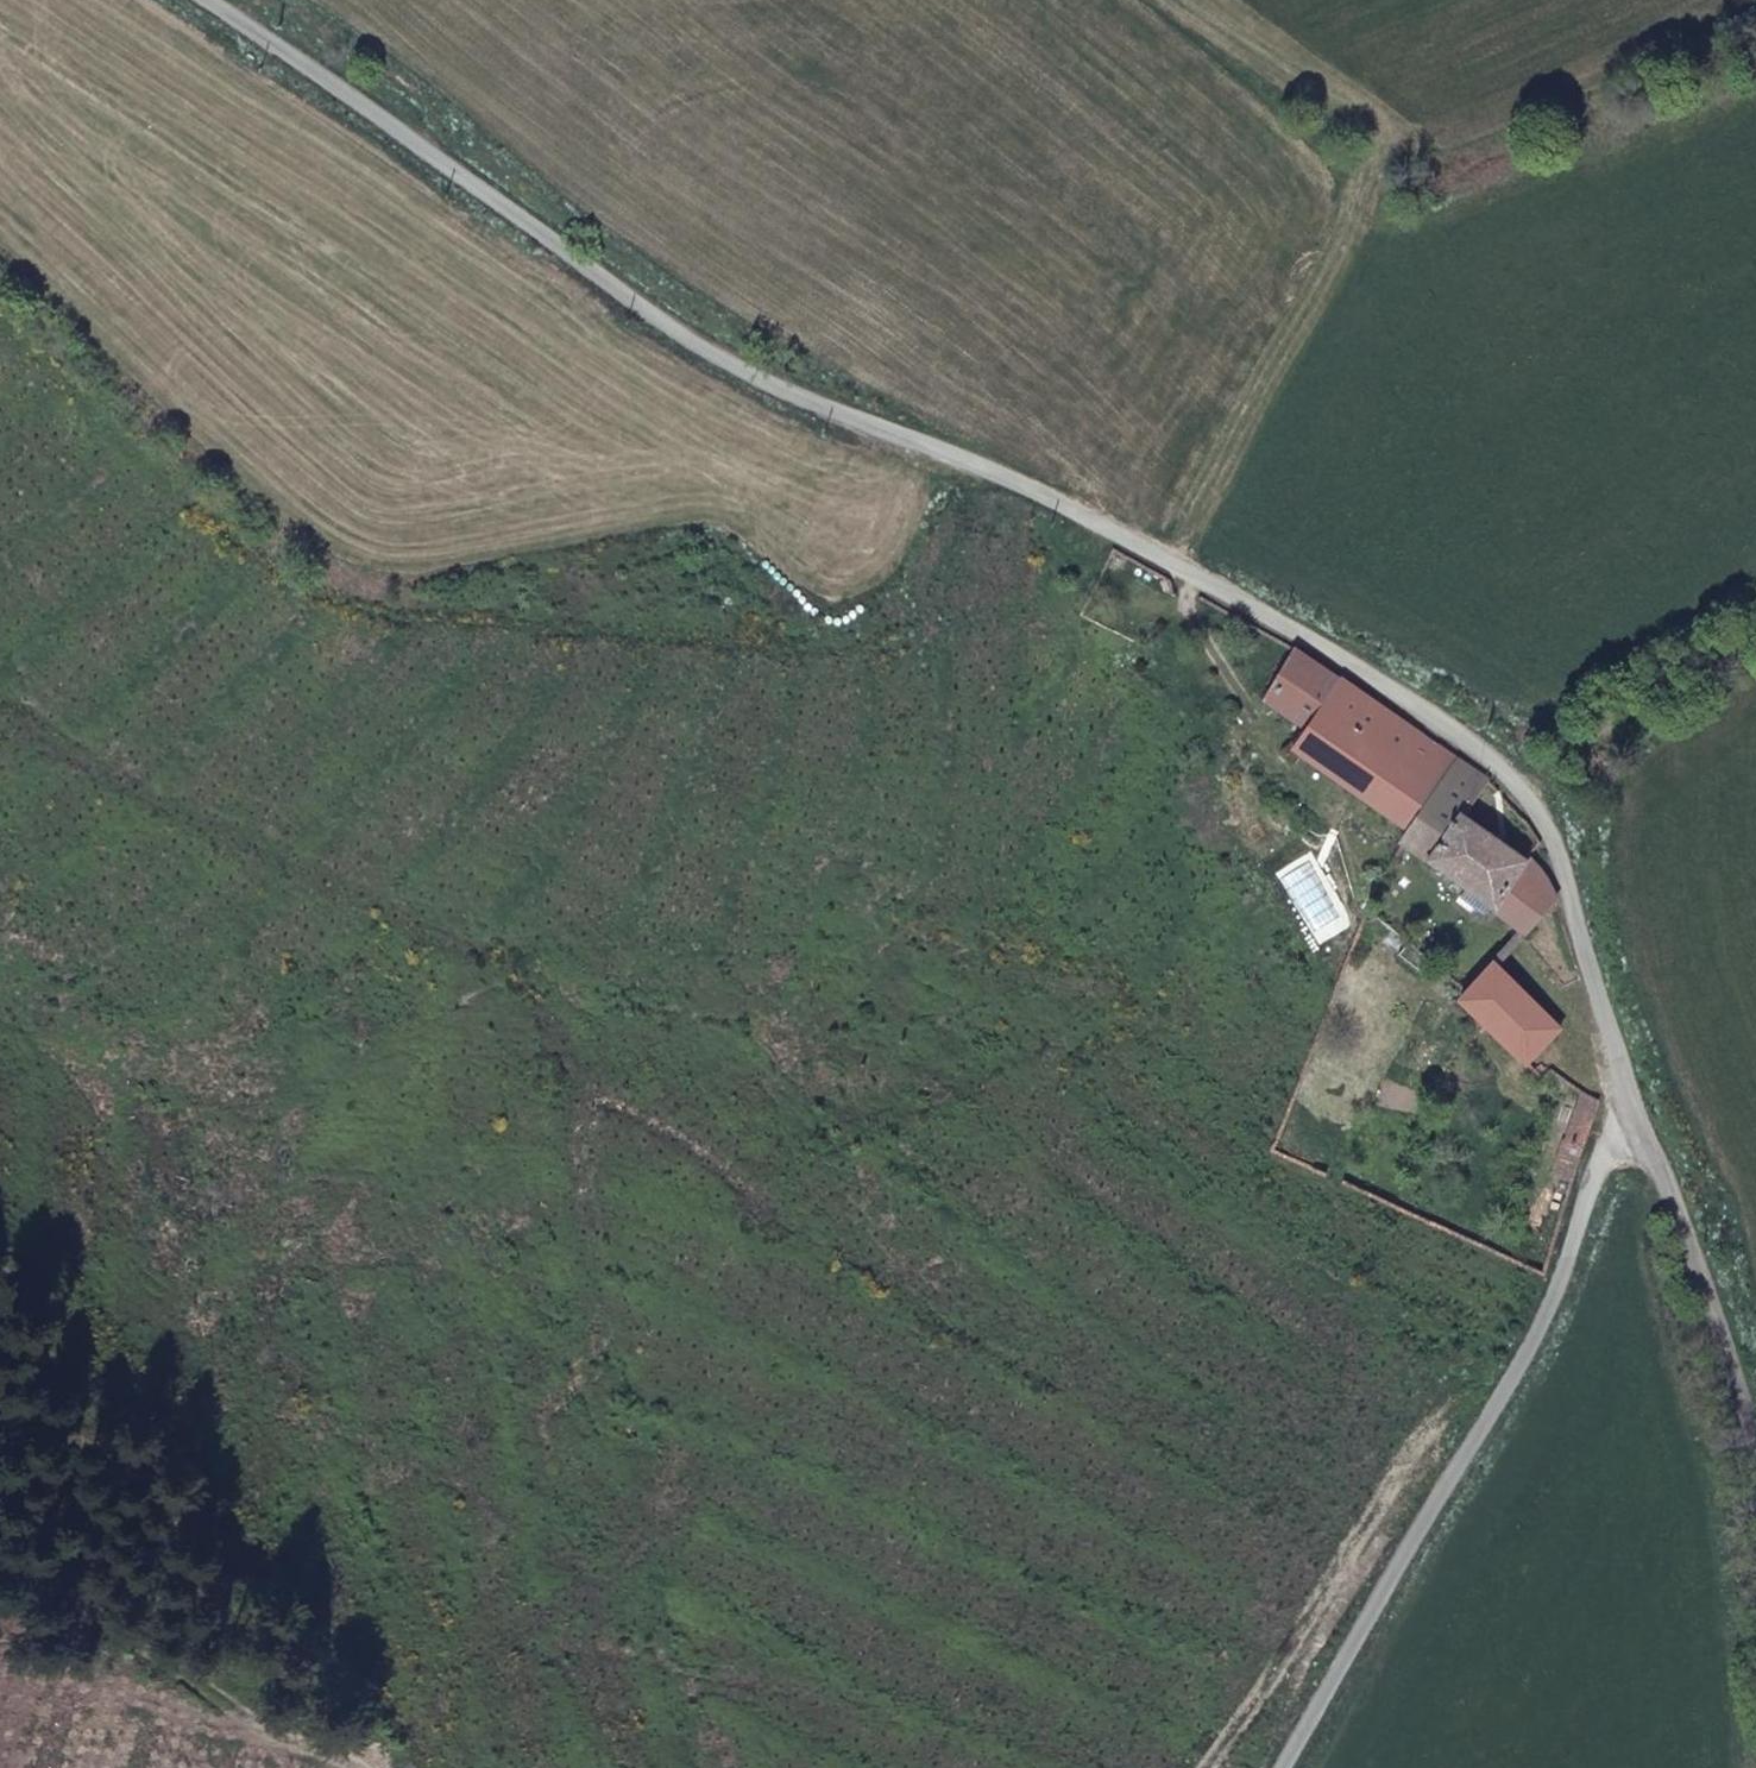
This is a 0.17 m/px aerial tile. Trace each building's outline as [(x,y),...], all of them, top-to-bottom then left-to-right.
[(1463,756),(1299,651),(1266,700),(1309,729),(1292,751),(1408,825),(1463,756)] [(1489,777),(1463,756),(1408,825),(1400,842),(1525,935),(1557,904),(1549,872),(1528,857),(1466,810),(1489,777)] [(1433,964),(1407,943),(1396,956),(1421,976),(1433,964)] [(1463,989),(1474,1001),(1532,1066),(1566,1036),(1500,961),(1497,958),(1463,989)] [(1565,1134),(1584,1140),(1598,1102),(1580,1089),(1565,1134)]
